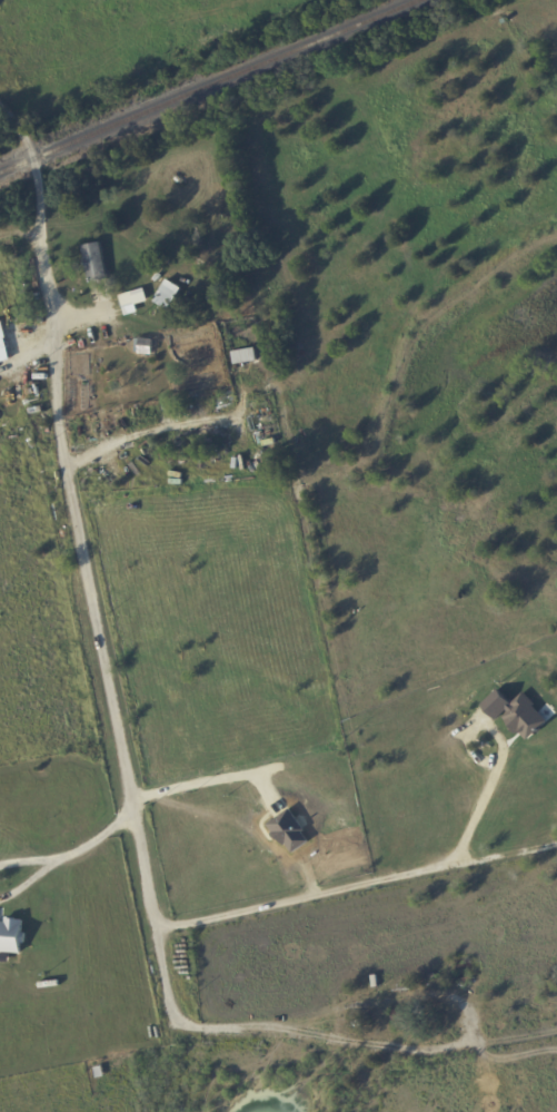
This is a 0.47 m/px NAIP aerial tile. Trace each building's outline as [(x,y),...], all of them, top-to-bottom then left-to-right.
[(82,246),(89,282),(107,279),(100,242),(82,246)] [(171,310),(181,286),(165,280),(155,303),(171,310)] [(138,313),(136,304),(148,302),(145,289),(119,294),(123,316),(138,313)] [(11,359),(0,321),(0,363),(11,359)] [(231,351),(233,364),(256,361),(254,348),(231,351)] [(517,735),(519,732),(525,739),(547,719),(522,692),(510,704),(496,689),(480,704),(495,720),(499,716),(517,735)] [(21,919),(0,919),(0,952),(21,952),(21,919)]
